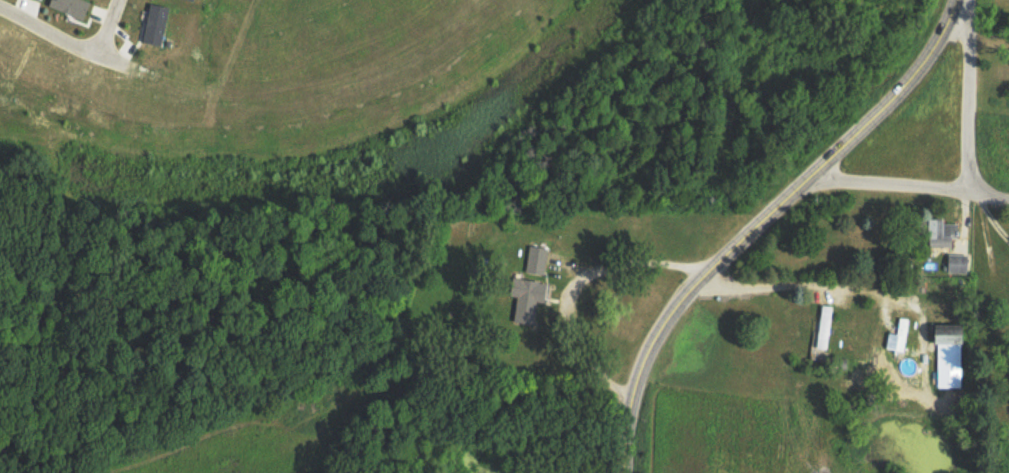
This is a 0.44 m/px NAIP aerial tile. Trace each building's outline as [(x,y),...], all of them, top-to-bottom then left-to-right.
[(89,0),(88,0),(47,0),(45,5),(82,19),(89,0)] [(138,39),(158,45),(169,7),(148,1),(138,39)] [(923,244),(950,245),(950,234),(956,234),(956,222),(940,222),(940,216),(923,216),(923,244)] [(524,271),(542,272),(544,246),(526,244),(524,271)] [(966,272),(967,253),(945,253),(945,271),(966,272)] [(530,323),(533,300),(541,301),(543,280),(509,276),(507,294),(515,295),(512,321),(530,323)] [(812,346),(823,348),(830,305),(819,303),(812,346)] [(902,350),(905,317),(896,316),(895,332),(886,331),(884,348),(902,350)] [(955,330),(925,331),(926,342),(935,342),(936,387),(961,386),(960,341),(955,341),(955,330)]
